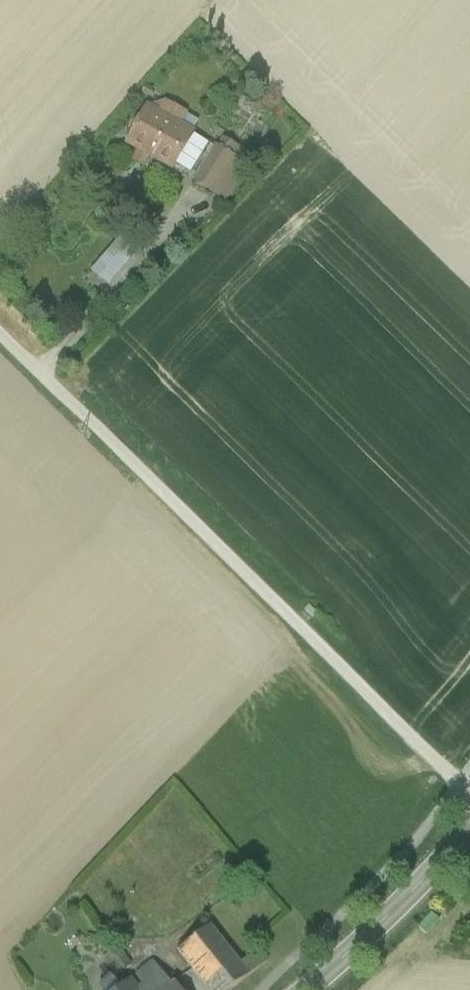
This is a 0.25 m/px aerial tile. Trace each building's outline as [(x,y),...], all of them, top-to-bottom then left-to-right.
[(258,163),(155,109),(129,157),(232,212),(258,163)] [(88,270),(105,286),(132,256),(115,240),(88,270)] [(178,958),(203,989),(232,989),(262,967),(227,921),(178,958)] [(169,981),(156,989),(175,989),(169,981)]
